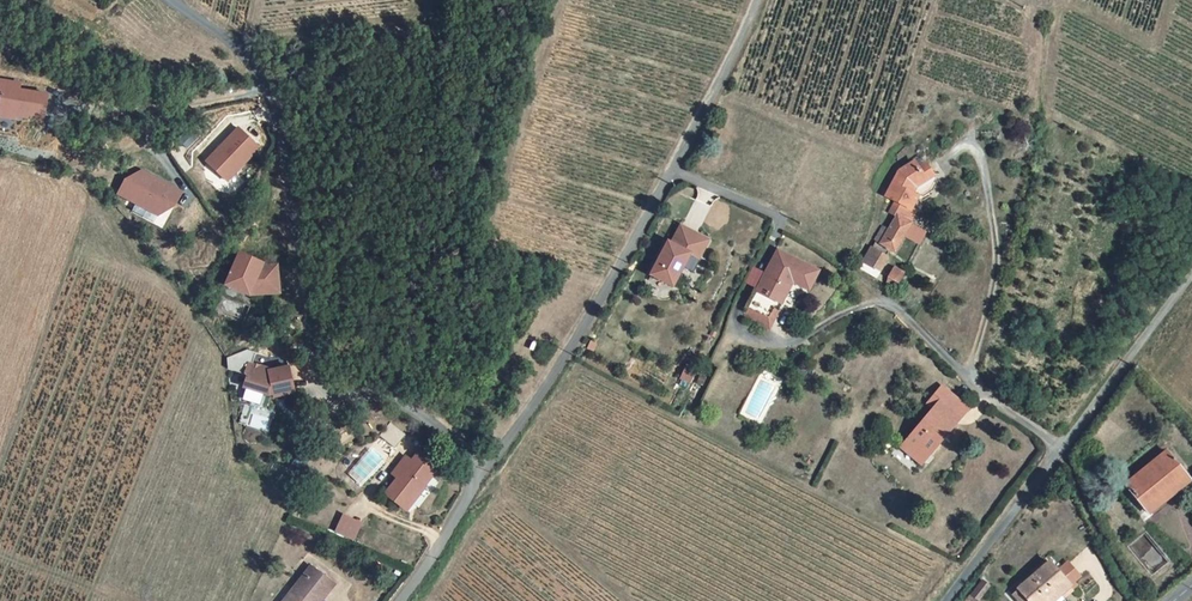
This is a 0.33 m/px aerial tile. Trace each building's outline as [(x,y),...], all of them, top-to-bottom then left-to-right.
[(18,91),(19,82),(0,80),(0,100),(2,100),(0,115),(43,120),(46,94),(18,91)] [(241,119),(208,152),(228,172),(261,139),(241,119)] [(886,195),(895,199),(913,208),(920,194),(924,197),(926,193),(934,188),(920,167),(914,159),(898,170),(886,195)] [(128,187),(143,161),(127,169),(119,183),(128,187)] [(159,205),(174,178),(143,161),(128,187),(159,205)] [(926,163),(920,167),(934,188),(938,179),(926,163)] [(174,178),(159,205),(175,196),(182,183),(174,178)] [(911,221),(917,210),(913,208),(895,199),(890,211),(899,215),(911,221)] [(899,215),(886,243),(898,249),(911,221),(899,215)] [(698,255),(708,237),(681,222),(671,239),(668,237),(650,270),(672,281),(689,250),(698,255)] [(279,284),(277,257),(256,258),(249,255),(252,249),(240,244),(226,276),(250,287),(279,284)] [(862,267),(879,276),(889,255),(871,247),(862,267)] [(748,313),(769,323),(789,279),(812,289),(821,269),(778,248),(748,313)] [(905,271),(894,267),(887,282),(894,286),(896,282),(900,283),(905,271)] [(748,313),(744,321),(765,331),(769,323),(748,313)] [(247,358),(242,370),(267,379),(272,377),(272,381),(293,377),(288,351),(263,355),(262,350),(248,345),(245,356),(247,358)] [(678,384),(691,389),(698,371),(685,366),(678,384)] [(242,370),(240,377),(264,386),(267,379),(242,370)] [(900,449),(912,460),(922,449),(928,455),(953,427),(946,421),(962,404),(944,388),(929,405),(935,411),(900,449)] [(962,404),(946,421),(953,427),(968,410),(962,404)] [(394,423),(382,436),(396,450),(409,437),(394,423)] [(290,438),(283,450),(292,456),(300,444),(290,438)] [(928,455),(922,449),(912,460),(919,466),(928,455)] [(1189,478),(1167,451),(1119,490),(1138,513),(1146,507),(1149,511),(1189,478)] [(401,476),(384,494),(403,510),(430,478),(408,458),(396,472),(401,476)] [(342,514),(334,532),(353,541),(362,523),(342,514)] [(276,600),(302,600),(304,598),(307,600),(331,570),(307,552),(271,598),(276,600)] [(1023,588),(1034,600),(1055,600),(1074,584),(1053,561),(1023,588)] [(992,587),(981,578),(964,600),(982,600),(992,587)]
